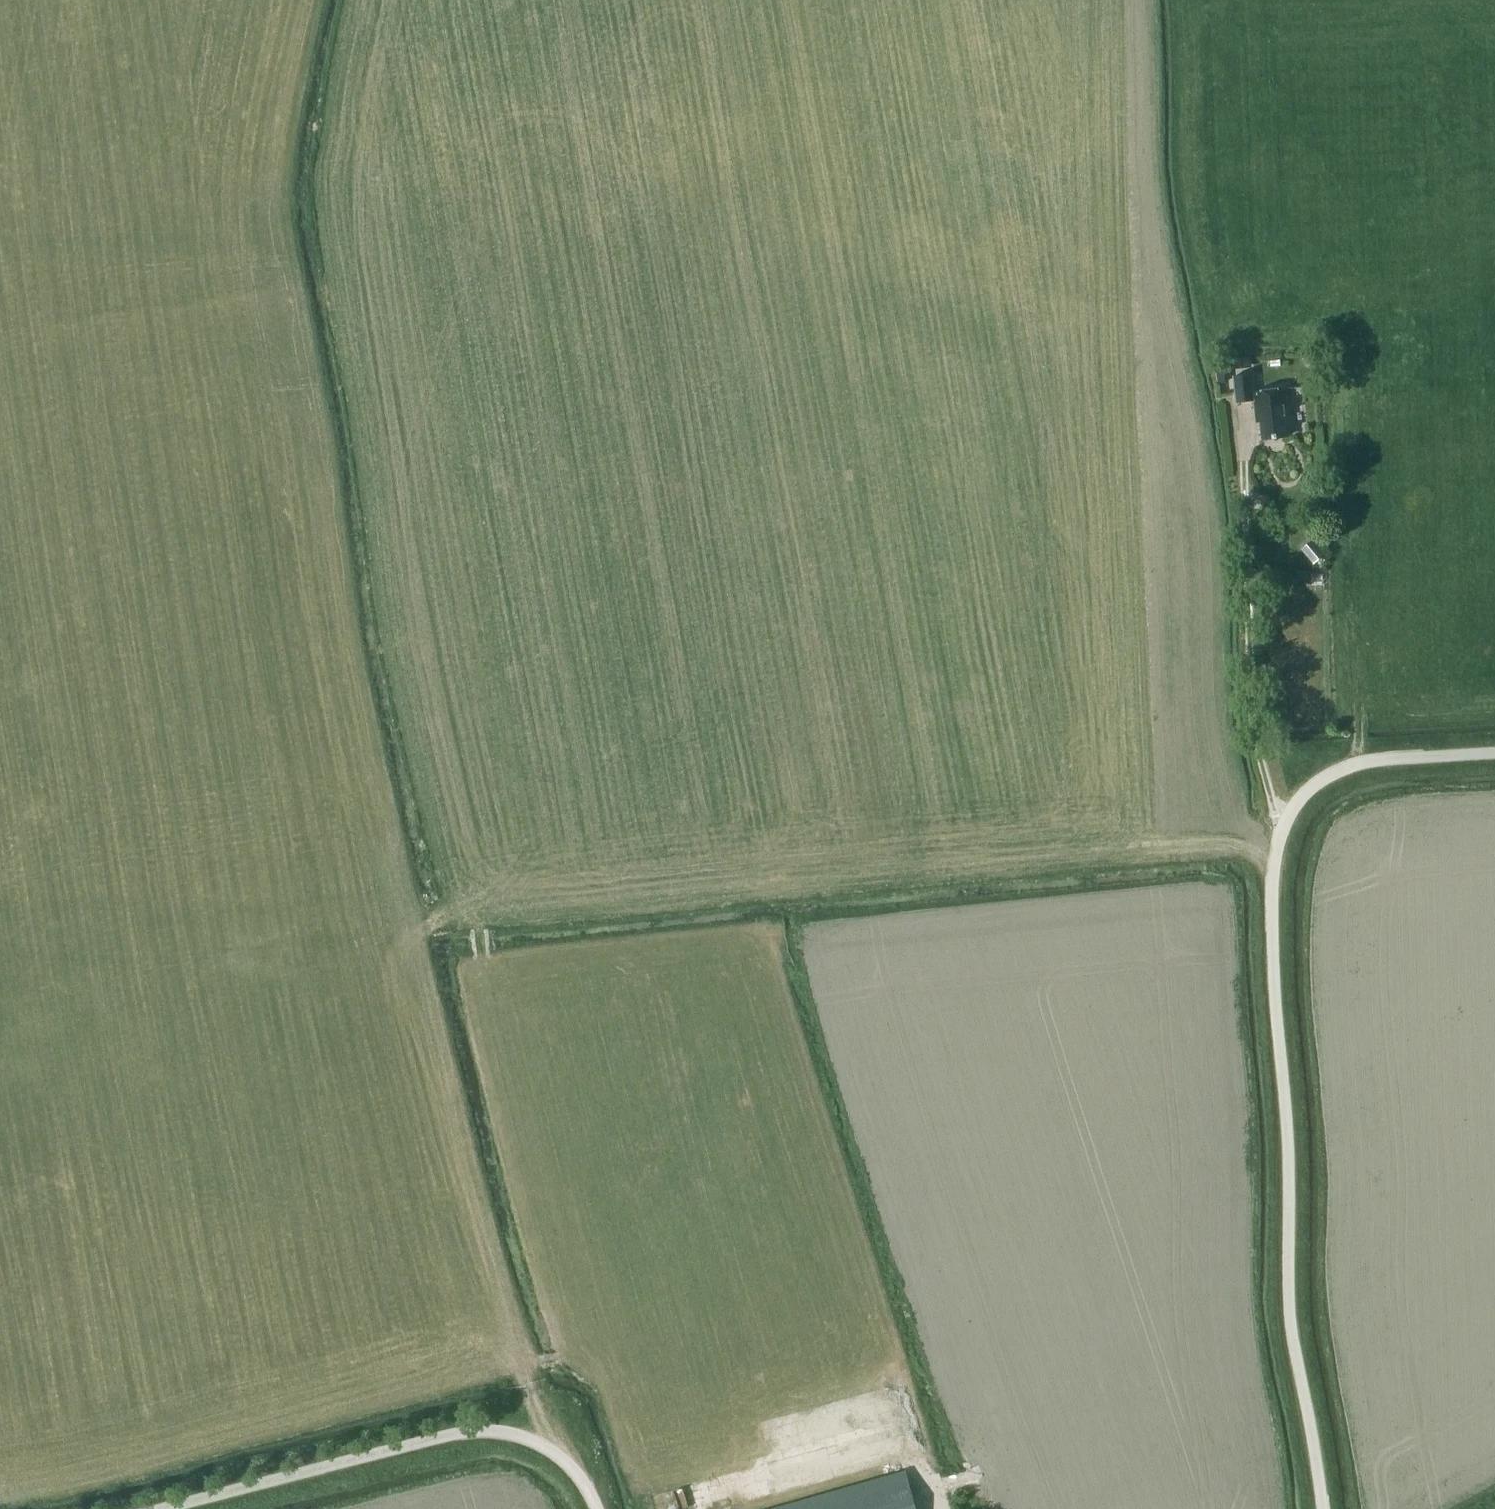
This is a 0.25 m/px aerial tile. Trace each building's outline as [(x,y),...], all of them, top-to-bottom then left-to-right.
[(1290,425),(1286,389),(1254,393),(1252,375),(1234,377),(1237,403),(1255,401),(1256,412),(1260,411),(1263,440),(1287,438),(1286,426),(1290,425)] [(1316,545),(1305,555),(1313,564),(1324,554),(1316,545)] [(906,1474),(784,1508),(916,1508),(906,1474)]
